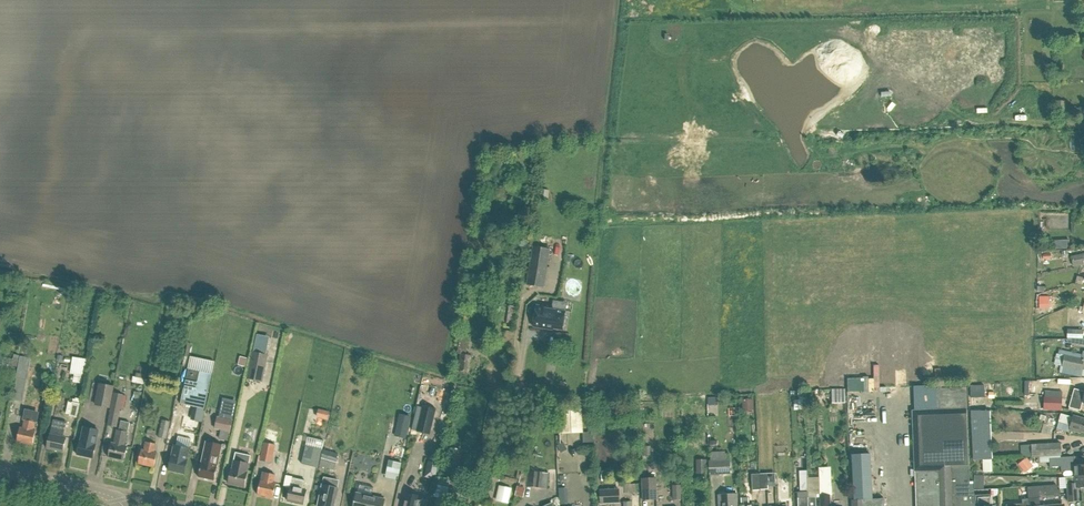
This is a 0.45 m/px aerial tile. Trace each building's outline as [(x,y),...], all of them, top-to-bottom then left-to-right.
[(540,190),(539,202),(547,203),(549,191),(540,190)] [(543,287),(549,250),(533,247),(527,284),(543,287)] [(1071,256),(1073,266),(1083,264),(1083,254),(1071,256)] [(581,291),(578,279),(567,282),(570,294),(581,291)] [(1040,297),(1040,310),(1050,310),(1050,297),(1040,297)] [(468,331),(473,304),(467,303),(462,330),(468,331)] [(562,329),(565,312),(550,309),(550,308),(536,306),(533,326),(547,329),(547,327),(562,329)] [(480,336),(478,336),(476,349),(486,351),(489,329),(482,328),(480,336)] [(1071,343),(1083,344),(1083,329),(1071,329),(1071,343)] [(458,354),(461,354),(466,355),(469,337),(469,334),(461,333),(458,354)] [(262,382),(267,355),(253,352),(248,379),(262,382)] [(472,356),(466,355),(461,354),(458,370),(469,372),(472,356)] [(1082,370),(1083,358),(1065,354),(1062,366),(1082,370)] [(21,357),(15,390),(24,392),(30,359),(21,357)] [(84,380),(87,359),(74,357),(71,373),(75,373),(74,379),(84,380)] [(877,377),(866,377),(867,392),(883,391),(882,364),(876,364),(877,377)] [(205,408),(212,373),(200,371),(198,381),(186,378),(181,403),(205,408)] [(95,404),(109,407),(113,386),(99,383),(95,404)] [(973,396),(987,396),(987,384),(973,384),(973,396)] [(845,389),(832,390),(833,403),(846,403),(845,389)] [(1083,403),(1083,392),(1078,390),(1075,389),(1069,408),(1081,411),(1083,403)] [(117,426),(124,394),(114,392),(108,424),(117,426)] [(1061,409),(1062,397),(1044,396),(1044,409),(1061,409)] [(223,399),(219,417),(233,419),(236,401),(223,399)] [(753,400),(742,400),(743,408),(753,408),(753,400)] [(794,400),(794,411),(804,410),(803,400),(794,400)] [(77,417),(80,403),(73,401),(70,415),(77,417)] [(430,434),(436,408),(423,405),(417,431),(430,434)] [(328,419),(330,411),(319,408),(317,416),(328,419)] [(974,495),(974,494),(970,494),(969,465),(967,408),(912,410),(916,505),(973,505),(975,505),(974,495)] [(973,459),(992,458),(990,409),(971,410),(973,459)] [(33,430),(35,422),(36,414),(26,412),(23,427),(20,427),(17,441),(32,445),(36,430),(33,430)] [(1061,414),(1058,423),(1070,427),(1069,430),(1081,433),(1081,431),(1083,432),(1083,419),(1073,416),(1073,417),(1061,414)] [(400,415),(395,435),(406,438),(410,417),(400,415)] [(233,419),(219,417),(218,416),(216,428),(230,431),(233,419)] [(167,438),(171,421),(162,419),(159,436),(167,438)] [(63,437),(66,423),(53,420),(50,434),(47,448),(63,452),(66,437),(63,437)] [(111,443),(108,457),(124,461),(127,446),(125,446),(127,432),(129,423),(120,421),(118,430),(116,430),(114,443),(111,443)] [(585,432),(584,424),(575,424),(575,432),(585,432)] [(203,435),(211,437),(213,428),(205,426),(203,435)] [(93,444),(96,430),(83,427),(80,441),(77,455),(93,458),(96,444),(93,444)] [(135,445),(137,433),(131,432),(129,444),(135,445)] [(583,441),(592,442),(593,433),(584,432),(583,441)] [(198,477),(214,480),(222,444),(206,441),(202,459),(205,460),(204,463),(201,462),(198,477)] [(154,452),(156,444),(146,442),(144,450),(141,449),(138,464),(154,467),(157,453),(154,452)] [(275,445),(264,442),(262,454),(273,456),(275,445)] [(563,442),(557,445),(560,451),(566,448),(563,442)] [(1032,457),(1061,455),(1061,443),(1032,445),(1032,457)] [(184,474),(187,460),(189,449),(174,445),(168,470),(184,474)] [(303,463),(319,467),(322,455),(323,450),(307,446),(303,463)] [(651,446),(643,447),(643,455),(651,454),(651,446)] [(457,464),(460,449),(450,447),(447,462),(457,464)] [(335,470),(339,453),(324,449),(320,466),(335,470)] [(247,473),(251,455),(235,451),(231,469),(228,483),(244,487),(247,473)] [(425,478),(436,480),(442,453),(430,451),(425,478)] [(719,452),(710,453),(711,462),(722,461),(722,452),(719,452)] [(871,452),(852,453),(854,499),(865,499),(873,499),(871,452)] [(1025,472),(1033,465),(1027,457),(1019,463),(1025,472)] [(1083,476),(1083,464),(1072,465),(1071,457),(1049,458),(1050,467),(1061,466),(1061,471),(1074,470),(1074,477),(1083,476)] [(974,472),(993,472),(992,458),(973,459),(974,472)] [(696,473),(707,473),(707,459),(696,459),(696,473)] [(389,460),(387,469),(400,472),(402,463),(389,460)] [(711,462),(709,462),(710,475),(731,474),(730,461),(722,461),(711,462)] [(821,496),(831,495),(833,495),(833,486),(828,486),(828,468),(820,468),(821,496)] [(546,488),(549,472),(528,469),(526,485),(546,488)] [(273,483),(275,475),(265,472),(263,481),(260,480),(257,494),(273,498),(276,484),(273,483)] [(753,489),(760,489),(760,473),(752,473),(753,489)] [(767,473),(760,473),(760,489),(768,488),(767,473)] [(1074,477),(1075,483),(1067,484),(1068,502),(1078,501),(1077,488),(1083,488),(1083,476),(1074,477)] [(336,497),(338,488),(334,487),(336,480),(324,477),(318,505),(334,505),(336,497)] [(657,499),(656,478),(642,479),(643,500),(657,499)] [(809,491),(808,484),(808,478),(800,478),(801,492),(809,491)] [(304,490),(306,481),(295,479),(293,487),(290,487),(287,501),(303,505),(306,490),(304,490)] [(359,485),(358,492),(371,495),(373,488),(359,485)] [(508,503),(512,487),(500,485),(496,500),(508,503)] [(677,499),(684,498),(683,485),(676,485),(677,499)] [(1056,489),(1056,485),(1038,487),(1026,489),(1027,500),(1028,505),(1038,505),(1037,499),(1060,496),(1059,490),(1057,490),(1056,489)] [(600,489),(600,503),(620,502),(619,488),(600,489)] [(385,502),(386,498),(371,495),(358,492),(354,505),(384,505),(385,502)] [(428,500),(429,497),(407,492),(406,498),(404,505),(427,505),(428,500)] [(974,495),(975,505),(973,505),(992,505),(991,494),(974,495)] [(737,495),(718,495),(719,505),(738,505),(737,495)] [(831,495),(821,496),(821,505),(831,505),(831,495)] [(567,496),(558,496),(559,504),(567,503),(567,496)] [(448,500),(438,497),(436,505),(446,505),(448,500)] [(809,498),(799,498),(799,505),(809,505),(809,498)]
